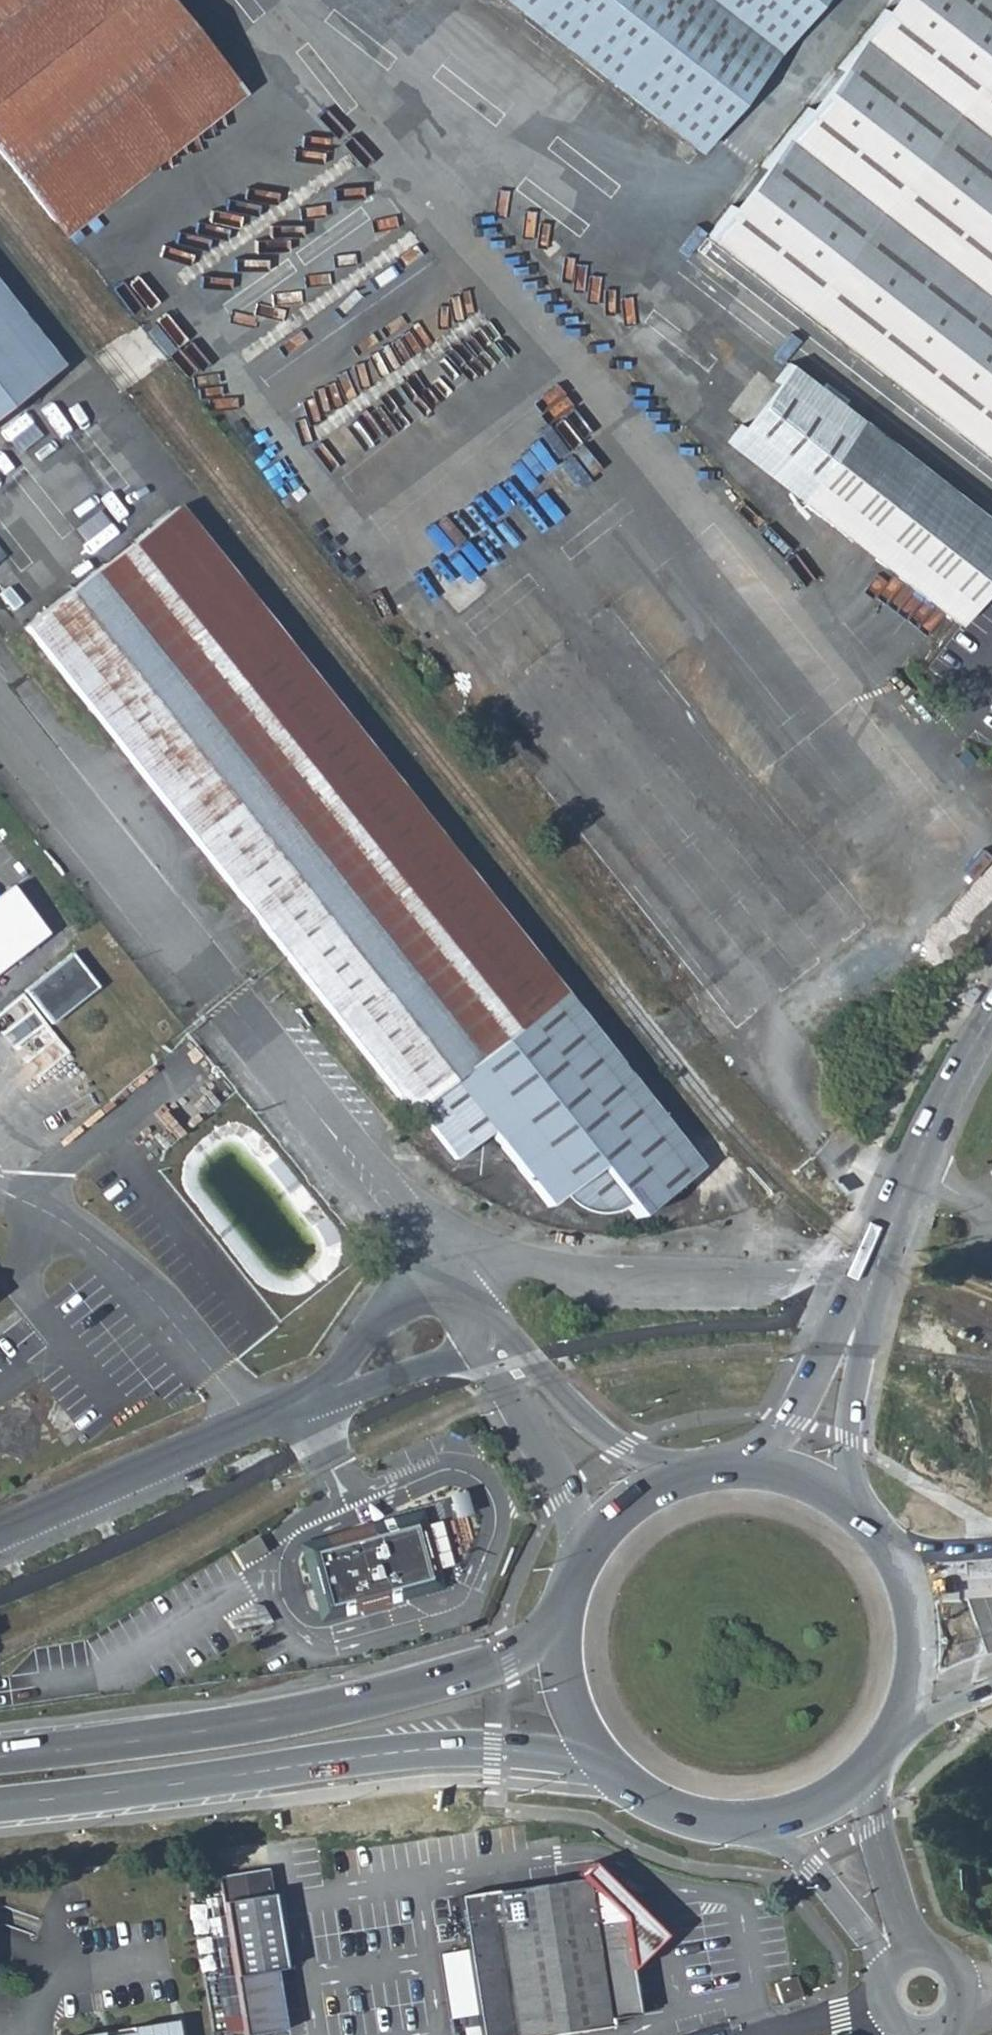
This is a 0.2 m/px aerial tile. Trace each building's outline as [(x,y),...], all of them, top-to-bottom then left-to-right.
[(237,93),(164,0),(0,0),(0,154),(61,232),(237,93)] [(690,153),(810,0),(498,0),(690,153)] [(699,238),(991,469),(991,0),(886,0),(699,238)] [(337,146),(172,276),(186,293),(351,164),(337,146)] [(401,223),(236,353),(250,370),(415,241),(401,223)] [(60,372),(0,294),(0,322),(47,382),(60,372)] [(854,419),(727,315),(681,371),(691,407),(793,491),(854,419)] [(47,382),(0,322),(0,419),(47,382)] [(991,568),(991,532),(854,419),(793,491),(787,498),(948,624),(991,568)] [(176,506),(160,519),(546,1006),(683,1180),(699,1167),(448,850),(176,506)] [(410,1115),(416,1110),(546,1006),(160,519),(22,628),(282,954),(410,1115)] [(849,772),(865,795),(895,774),(879,752),(849,772)] [(0,895),(0,971),(51,936),(24,898),(33,891),(24,878),(0,895)] [(71,956),(23,993),(50,1026),(96,990),(71,956)] [(970,993),(964,989),(956,1002),(959,1004),(962,1006),(970,993)] [(546,1006),(416,1110),(454,1158),(488,1132),(547,1206),(559,1197),(564,1204),(575,1210),(585,1214),(596,1215),(606,1214),(616,1211),(625,1206),(635,1217),(683,1180),(546,1006)] [(445,1510),(465,1499),(453,1477),(433,1488),(445,1510)] [(418,1519),(325,1545),(325,1548),(306,1553),(311,1572),(306,1574),(304,1576),(305,1579),(306,1581),(309,1583),(314,1581),(320,1608),(339,1603),(340,1607),(434,1582),(418,1519)] [(230,1551),(238,1565),(262,1551),(254,1537),(230,1551)] [(255,1608),(227,1620),(232,1630),(270,1626),(263,1609),(255,1608)] [(96,1868),(76,1870),(78,1880),(97,1878),(96,1868)] [(230,1956),(278,1948),(265,1870),(217,1878),(230,1956)] [(469,1897),(491,2034),(556,2034),(619,2025),(618,2017),(648,2012),(640,1965),(632,1915),(629,1893),(610,1875),(605,1876),(576,1880),(521,1889),(469,1897)] [(661,1944),(632,1915),(640,1965),(661,1944)] [(278,1948),(230,1956),(234,1976),(238,2001),(243,2029),(244,2034),(249,2034),(282,2029),(272,1971),(282,1969),(278,1948)] [(774,1983),(780,2003),(799,1997),(794,1978),(774,1983)] [(183,2024),(138,2028),(138,2033),(118,2034),(184,2034),(183,2024)]
